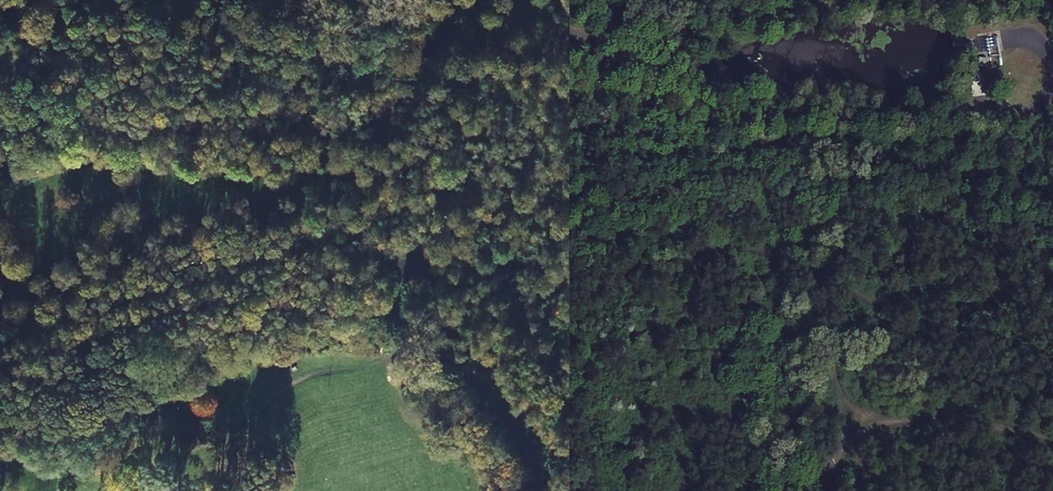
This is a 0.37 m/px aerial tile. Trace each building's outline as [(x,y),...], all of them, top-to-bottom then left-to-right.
[(974,97),(985,95),(980,68),(968,70),(968,72),(974,97)]
